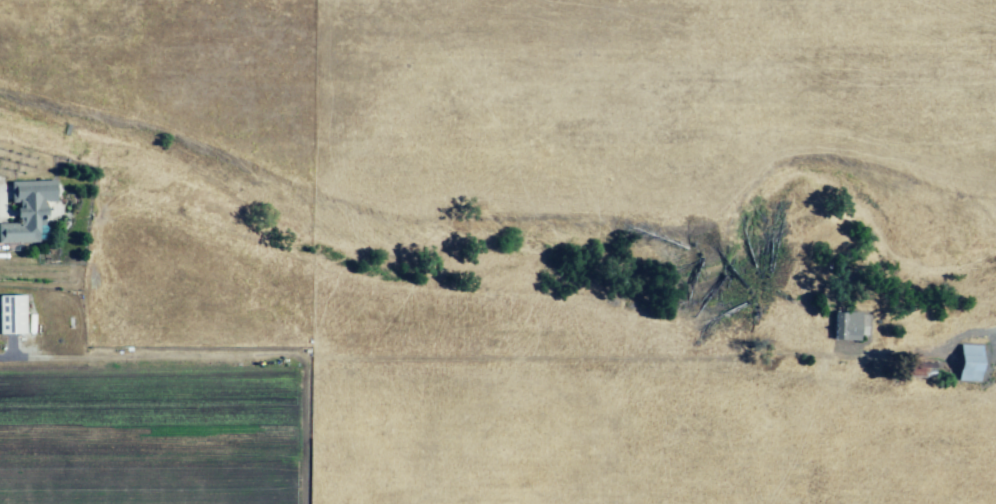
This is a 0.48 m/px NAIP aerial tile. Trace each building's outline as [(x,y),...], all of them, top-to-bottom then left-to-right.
[(44,241),(0,242),(0,223),(22,223),(21,201),(13,201),(13,182),(58,181),(58,203),(44,203),(44,241)] [(29,340),(0,339),(0,296),(30,296),(29,340)] [(833,313),(860,315),(858,344),(831,343),(833,313)] [(956,355),(975,354),(976,381),(958,382),(956,355)]
